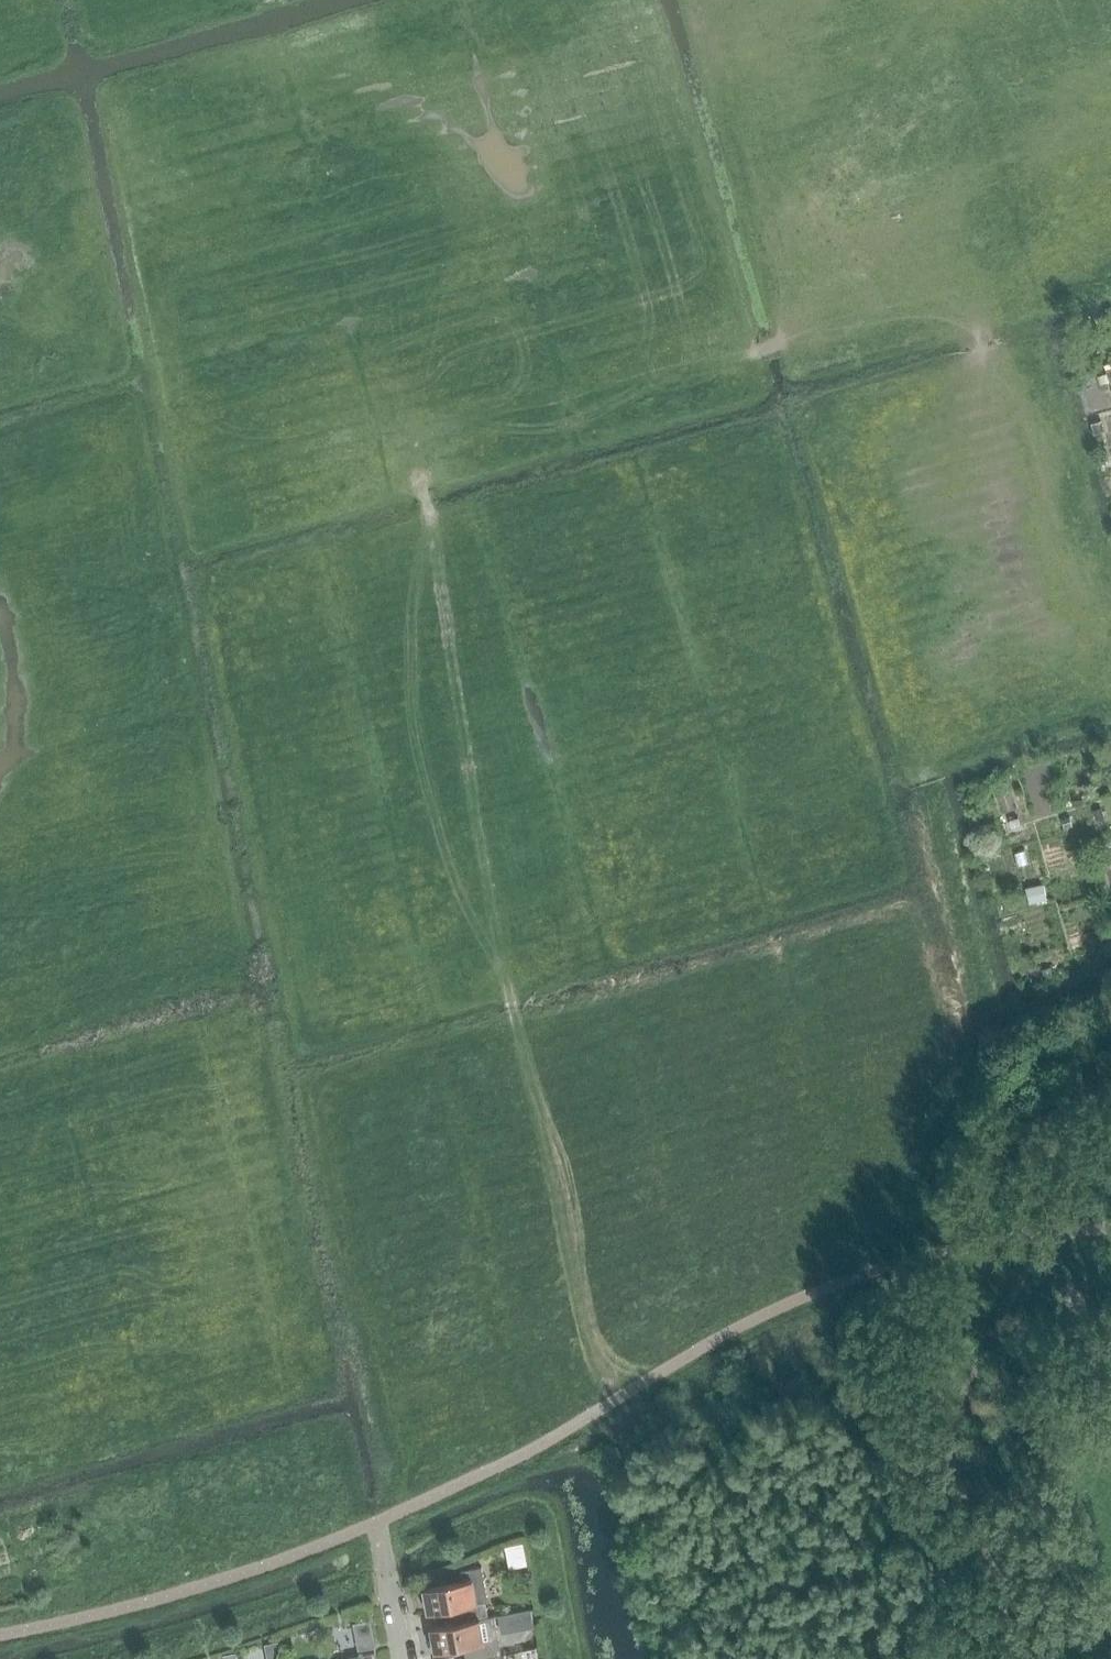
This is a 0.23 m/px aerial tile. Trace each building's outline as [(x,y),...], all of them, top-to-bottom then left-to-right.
[(1100,421),(1091,424),(1094,433),(1103,430),(1100,421)] [(1058,791),(1062,807),(1072,804),(1067,788),(1058,791)] [(1092,811),(1095,821),(1104,818),(1100,808),(1092,811)] [(1061,819),(1064,828),(1071,825),(1069,816),(1061,819)] [(1042,885),(1036,886),(1032,892),(1034,901),(1045,899),(1042,885)] [(1042,970),(1044,978),(1053,976),(1050,967),(1042,970)] [(511,1543),(514,1565),(531,1562),(529,1541),(511,1543)] [(427,1612),(476,1603),(487,1601),(480,1567),(460,1571),(461,1581),(422,1588),(427,1612)] [(485,1602),(448,1609),(451,1622),(487,1616),(485,1602)] [(530,1610),(520,1611),(523,1628),(533,1626),(530,1610)] [(456,1647),(458,1658),(473,1658),(495,1655),(493,1646),(489,1642),(488,1641),(484,1642),(481,1630),(494,1627),(496,1623),(494,1615),(429,1627),(434,1651),(456,1647)] [(372,1635),(362,1636),(364,1649),(374,1647),(372,1635)] [(267,1658),(281,1658),(278,1642),(264,1644),(267,1658)]
